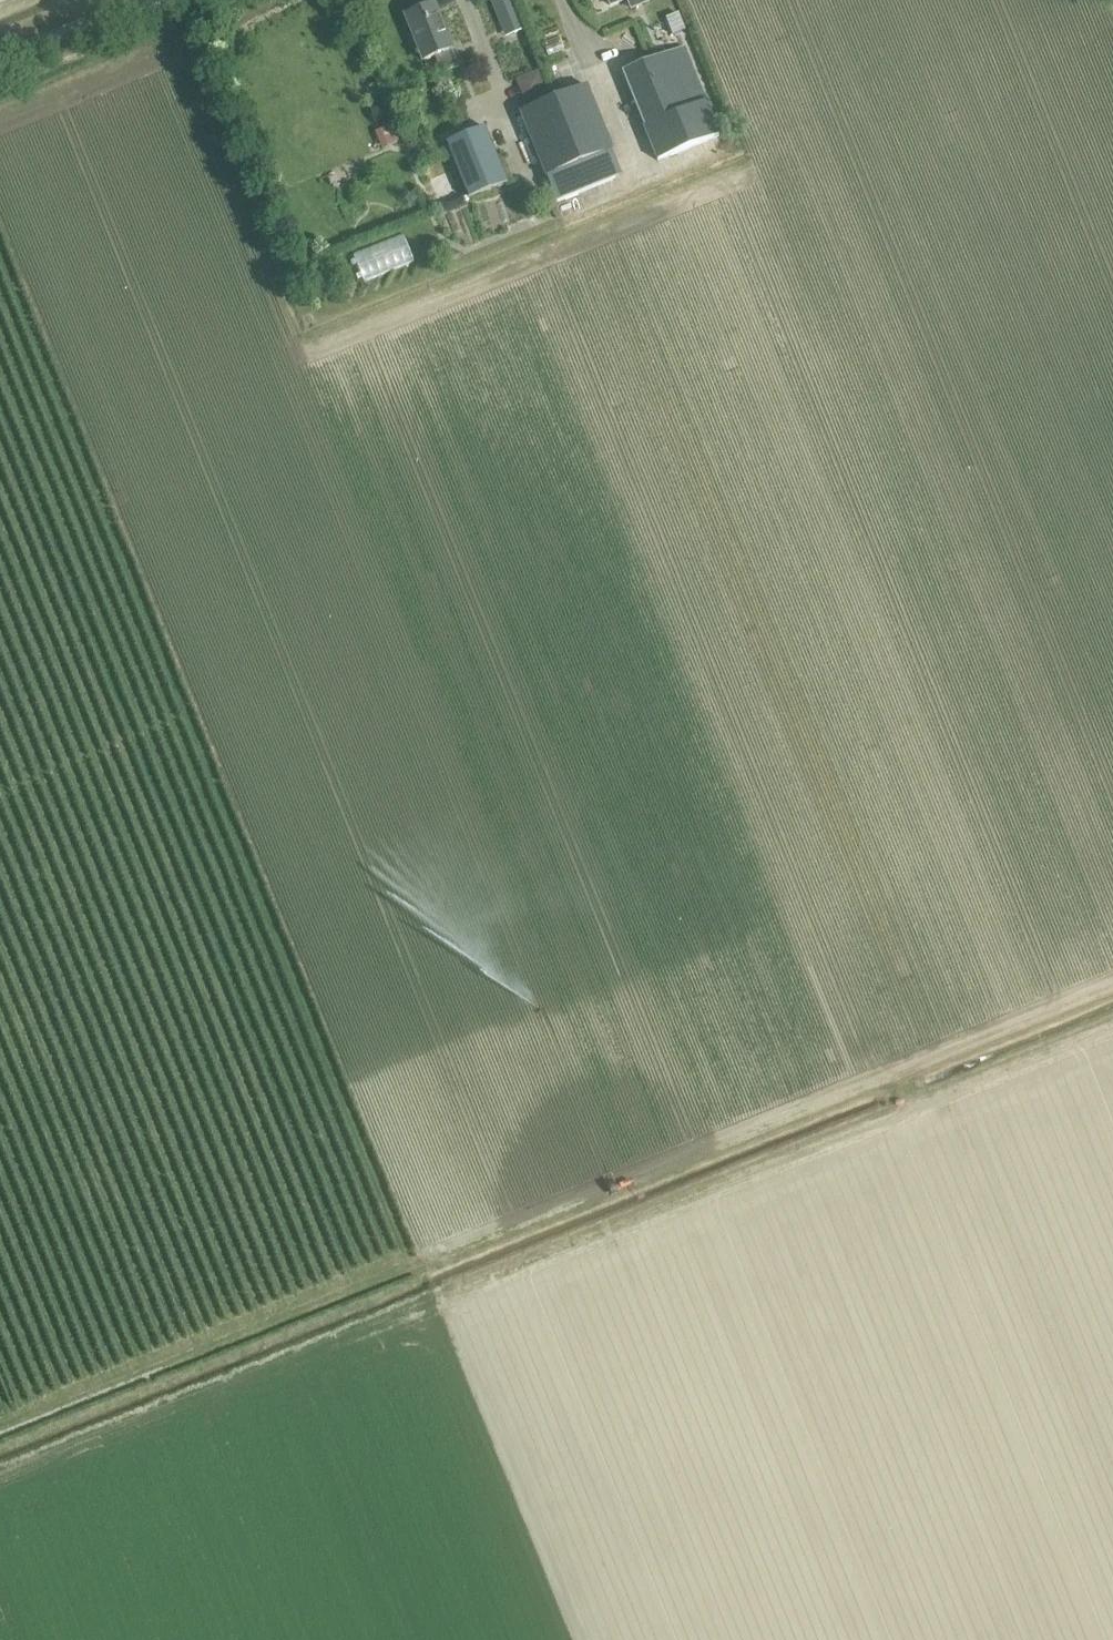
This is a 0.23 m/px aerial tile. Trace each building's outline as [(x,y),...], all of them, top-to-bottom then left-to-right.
[(440,72),(457,65),(451,48),(433,2),(404,14),(422,60),(434,55),(440,72)] [(682,46),(621,71),(643,126),(656,159),(718,134),(682,46)] [(586,85),(519,112),(544,176),(546,175),(555,199),(616,175),(607,151),(611,149),(586,85)] [(370,146),(392,143),(390,122),(367,125),(370,146)] [(467,197),(506,182),(483,126),(444,142),(467,197)]
